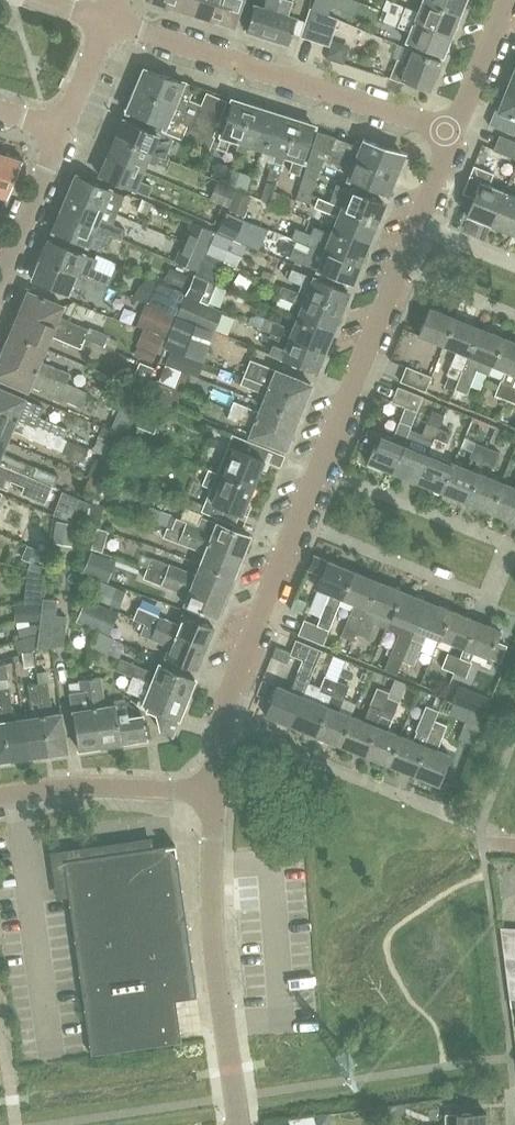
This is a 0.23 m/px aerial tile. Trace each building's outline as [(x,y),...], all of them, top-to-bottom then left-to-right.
[(168,4),(170,5),(171,8),(178,10),(182,9),(192,12),(196,0),(170,0),(168,4)] [(217,20),(224,0),(196,0),(192,12),(201,15),(203,18),(210,20),(213,19),(217,20)] [(217,20),(218,20),(220,23),(227,26),(230,24),(234,25),(235,21),(238,11),(246,14),(251,0),(224,0),(217,20)] [(258,35),(260,33),(268,36),(280,0),(266,0),(264,6),(255,3),(247,25),(246,29),(249,30),(250,33),(258,35)] [(275,41),(283,43),(285,41),(288,42),(289,38),(297,17),(288,14),(293,0),(280,0),(268,36),(274,38),(275,41)] [(392,0),(385,0),(383,5),(370,0),(365,0),(365,1),(451,35),(453,29),(459,25),(457,20),(458,18),(422,3),(419,11),(392,0)] [(465,0),(428,0),(460,13),(461,10),(466,6),(464,1),(465,0)] [(312,1),(310,7),(328,14),(330,8),(312,1)] [(447,44),(451,35),(365,1),(361,11),(411,31),(407,41),(444,55),(445,52),(449,49),(447,44)] [(310,7),(301,35),(330,45),(339,18),(328,14),(310,7)] [(397,58),(390,77),(401,81),(402,79),(429,90),(435,74),(437,75),(441,67),(438,66),(441,61),(407,47),(402,60),(397,58)] [(202,103),(191,98),(195,85),(142,68),(141,70),(142,71),(126,107),(125,107),(124,109),(163,125),(161,130),(209,150),(215,136),(214,135),(226,100),(206,91),(202,103)] [(514,68),(512,75),(508,76),(507,80),(509,82),(505,90),(514,94),(514,68)] [(505,90),(501,102),(498,102),(496,106),(498,109),(492,125),(490,124),(489,124),(514,135),(514,94),(505,90)] [(230,138),(239,141),(251,103),(240,99),(238,101),(232,99),(216,148),(226,151),(230,138)] [(263,109),(262,106),(251,103),(239,141),(236,149),(245,152),(248,143),(264,148),(269,132),(265,131),(270,116),(271,111),(263,109)] [(283,115),(275,113),(271,111),(270,116),(265,131),(269,132),(264,148),(275,152),(267,178),(276,181),(285,154),(297,117),(285,114),(283,115)] [(308,123),(308,121),(297,117),(285,154),(293,157),(289,171),(299,174),(314,125),(308,123)] [(113,136),(160,155),(164,157),(172,139),(123,118),(122,122),(119,123),(113,136)] [(396,169),(399,170),(405,158),(400,150),(362,138),(362,139),(364,140),(361,147),(338,138),(317,129),(311,145),(313,146),(331,154),(333,149),(394,173),(396,169)] [(514,158),(514,140),(498,133),(492,149),(514,158)] [(113,136),(108,147),(110,150),(108,154),(142,169),(147,159),(157,163),(160,155),(113,136)] [(387,191),(390,193),(395,181),(395,180),(392,179),(394,173),(333,149),(331,154),(328,161),(351,170),(348,177),(387,193),(387,191)] [(7,196),(21,160),(17,159),(18,157),(4,153),(4,155),(0,154),(0,194),(7,196)] [(103,160),(100,168),(101,170),(100,174),(148,195),(152,186),(138,180),(142,169),(108,154),(106,159),(103,160)] [(231,162),(217,158),(211,174),(225,179),(231,162)] [(493,173),(473,165),(461,192),(473,197),(466,215),(491,225),(505,190),(488,184),(493,173)] [(320,171),(314,169),(306,166),(302,176),(317,181),(320,171)] [(233,168),(228,183),(247,190),(252,175),(233,168)] [(69,192),(117,213),(125,195),(94,182),(76,174),(74,178),(72,179),(68,187),(70,189),(69,192)] [(226,183),(210,177),(206,189),(221,195),(226,183)] [(261,196),(271,201),(274,190),(276,183),(266,180),(261,196)] [(345,198),(342,207),(379,222),(384,209),(381,208),(383,202),(337,182),(332,192),(345,198)] [(299,188),(296,197),(309,203),(313,194),(299,188)] [(237,189),(230,203),(234,204),(236,211),(243,215),(251,195),(237,189)] [(295,199),(274,190),(271,201),(292,210),(295,199)] [(505,190),(491,225),(514,235),(514,194),(505,190)] [(112,223),(117,213),(69,192),(66,199),(63,199),(58,210),(113,233),(121,236),(125,228),(112,223)] [(334,225),(332,230),(351,238),(353,233),(368,240),(371,232),(374,233),(379,222),(342,207),(317,197),(314,206),(338,216),(334,225)] [(141,198),(137,209),(148,214),(152,202),(141,198)] [(100,251),(104,241),(109,243),(113,233),(58,210),(53,224),(54,226),(52,230),(100,251)] [(216,231),(234,239),(258,249),(259,247),(256,238),(249,229),(252,221),(224,211),(216,231)] [(182,241),(206,251),(216,231),(191,221),(187,228),(182,241)] [(366,245),(368,240),(353,233),(351,238),(332,230),(314,223),(310,232),(295,226),(290,237),(296,239),(315,247),(324,251),(361,266),(366,253),(363,252),(366,245)] [(224,262),(224,261),(234,239),(216,231),(206,251),(204,255),(224,262)] [(98,259),(49,238),(46,245),(43,246),(39,257),(106,284),(108,285),(113,273),(95,266),(98,259)] [(289,257),(304,263),(351,282),(354,276),(356,277),(361,266),(324,251),(315,247),(296,239),(289,257)] [(206,251),(182,241),(174,260),(197,270),(204,255),(206,251)] [(204,255),(197,270),(195,275),(208,280),(215,283),(224,262),(204,255)] [(100,297),(106,284),(39,257),(34,269),(35,272),(32,279),(65,293),(70,281),(87,288),(86,291),(100,297)] [(164,279),(182,286),(188,273),(170,265),(164,279)] [(288,278),(296,281),(300,283),(298,290),(307,294),(344,309),(349,297),(346,296),(348,290),(300,271),(292,267),(288,278)] [(200,300),(208,280),(195,275),(188,293),(186,295),(200,300)] [(176,314),(186,295),(188,293),(157,280),(147,302),(175,313),(176,314)] [(298,314),(315,321),(313,324),(331,331),(333,328),(336,320),(339,321),(344,309),(307,294),(298,290),(283,284),(279,294),(302,304),(298,314)] [(24,292),(20,301),(22,302),(19,310),(84,337),(88,328),(58,316),(63,305),(27,290),(26,293),(24,292)] [(176,314),(215,331),(223,309),(208,303),(200,300),(186,295),(176,314)] [(175,313),(147,302),(145,301),(136,323),(166,336),(175,313)] [(419,335),(443,345),(454,317),(430,307),(419,335)] [(14,317),(10,326),(12,327),(11,330),(46,345),(50,335),(80,347),(84,337),(19,310),(16,318),(14,317)] [(248,321),(271,331),(326,354),(331,341),(328,340),(331,331),(313,324),(315,321),(298,314),(297,317),(292,329),(283,326),(284,324),(259,313),(250,316),(248,321)] [(183,353),(204,362),(215,331),(176,314),(164,345),(183,353)] [(479,327),(454,317),(443,345),(455,350),(445,375),(448,376),(444,386),(454,390),(454,388),(479,327)] [(90,327),(85,338),(105,346),(110,334),(90,327)] [(504,337),(479,327),(454,388),(463,392),(466,393),(477,368),(489,373),(493,365),(504,337)] [(46,345),(11,330),(7,338),(5,339),(2,345),(4,347),(0,355),(66,382),(70,372),(40,360),(46,345)] [(321,366),(326,354),(271,331),(267,340),(272,342),(268,351),(315,371),(318,365),(321,366)] [(493,365),(505,370),(501,381),(495,395),(507,400),(513,385),(514,379),(514,342),(504,337),(493,365)] [(66,382),(0,355),(0,356),(0,378),(28,390),(31,383),(81,405),(87,391),(66,382)] [(242,376),(304,400),(306,396),(309,395),(311,391),(309,387),(310,383),(276,369),(250,358),(242,376)] [(131,382),(145,388),(154,367),(140,361),(131,382)] [(166,363),(165,364),(159,379),(183,388),(188,373),(166,363)] [(424,391),(430,376),(406,366),(399,381),(424,391)] [(302,405),(304,400),(242,376),(239,383),(266,394),(262,402),(297,416),(298,414),(302,413),(304,408),(302,405)] [(176,406),(183,388),(159,379),(155,378),(149,394),(176,406)] [(135,412),(145,388),(131,382),(121,406),(135,412)] [(513,385),(507,400),(514,403),(514,386),(513,385)] [(406,406),(400,421),(393,438),(368,428),(361,446),(372,450),(368,462),(392,471),(404,443),(408,432),(423,396),(398,386),(392,401),(406,406)] [(63,437),(67,428),(51,421),(39,416),(44,405),(25,398),(0,388),(0,411),(63,437)] [(454,390),(452,394),(461,397),(463,392),(454,388),(454,390)] [(135,432),(151,438),(154,431),(155,431),(165,406),(147,398),(136,424),(137,425),(135,432)] [(230,409),(291,434),(293,427),(297,426),(298,422),(296,419),(297,416),(262,402),(259,411),(233,400),(230,409)] [(109,429),(113,431),(125,436),(135,412),(121,406),(119,406),(109,429)] [(290,435),(291,434),(230,409),(227,416),(253,427),(249,435),(284,449),(286,444),(290,443),(292,438),(290,435)] [(63,437),(0,411),(0,434),(9,438),(13,428),(62,448),(66,438),(63,437)] [(392,471),(417,481),(438,427),(426,423),(420,437),(408,432),(404,443),(392,471)] [(450,432),(438,427),(417,481),(441,491),(453,462),(439,457),(450,432)] [(115,458),(125,436),(113,431),(110,436),(100,432),(93,449),(115,458)] [(232,433),(216,472),(252,485),(263,458),(260,457),(265,446),(232,433)] [(0,434),(0,464),(52,486),(52,485),(55,486),(58,477),(2,454),(9,438),(0,434)] [(470,457),(482,462),(488,447),(476,442),(470,457)] [(500,452),(488,447),(482,462),(494,467),(500,452)] [(88,473),(91,474),(102,478),(108,462),(95,457),(88,473)] [(477,472),(453,462),(441,491),(466,501),(477,472)] [(7,489),(11,480),(24,485),(20,493),(45,503),(52,486),(0,464),(0,485),(7,489)] [(241,512),(252,485),(216,472),(208,469),(202,483),(209,486),(202,503),(185,496),(182,502),(233,522),(238,511),(241,512)] [(502,482),(477,472),(466,501),(490,511),(502,482)] [(514,521),(514,485),(514,487),(502,482),(490,511),(514,521)] [(83,522),(88,523),(90,501),(62,490),(53,513),(74,522),(74,524),(75,524),(83,525),(83,522)] [(90,501),(88,523),(100,525),(103,506),(90,501)] [(145,517),(170,526),(174,516),(172,515),(172,513),(150,505),(145,517)] [(172,527),(241,554),(248,538),(249,534),(218,522),(202,515),(198,525),(176,516),(172,527)] [(75,524),(74,524),(57,521),(54,543),(72,545),(75,524)] [(102,551),(108,530),(97,527),(91,548),(102,551)] [(238,561),(241,554),(172,527),(171,528),(167,527),(163,536),(177,542),(204,553),(200,563),(232,576),(234,570),(238,569),(239,565),(238,561)] [(85,564),(83,571),(97,576),(104,554),(91,550),(90,552),(85,551),(81,563),(85,564)] [(353,570),(328,560),(315,555),(309,569),(323,574),(317,588),(329,593),(317,624),(304,619),(299,634),(323,643),(329,628),(341,598),(353,570)] [(147,567),(224,597),(227,589),(231,588),(233,583),(231,579),(232,576),(200,563),(195,575),(168,564),(151,557),(147,567)] [(27,568),(40,572),(42,565),(30,560),(27,568)] [(221,605),(224,597),(147,567),(143,577),(187,595),(184,603),(216,616),(218,611),(221,611),(223,608),(221,605)] [(23,603),(28,603),(42,602),(43,598),(46,573),(40,572),(27,568),(23,603)] [(378,580),(353,570),(341,598),(354,603),(350,613),(344,628),(341,635),(354,639),(356,633),(378,580)] [(88,594),(111,603),(117,586),(95,577),(88,594)] [(402,590),(378,580),(356,633),(368,638),(374,622),(387,627),(391,618),(402,590)] [(396,674),(397,673),(400,664),(405,652),(412,637),(415,628),(427,600),(402,590),(391,618),(387,627),(387,628),(399,633),(384,669),(396,674)] [(311,600),(297,594),(291,608),(305,614),(311,600)] [(76,620),(97,630),(108,635),(119,611),(86,596),(76,620)] [(43,598),(42,602),(40,620),(38,630),(38,633),(35,649),(61,644),(65,616),(54,614),(57,600),(43,598)] [(424,642),(427,633),(439,637),(451,610),(427,600),(415,628),(412,637),(405,652),(400,664),(407,667),(409,663),(414,665),(418,657),(424,642)] [(40,620),(42,602),(28,603),(28,620),(40,620)] [(128,615),(133,617),(137,608),(132,606),(128,615)] [(143,621),(145,622),(205,647),(214,625),(183,612),(179,623),(138,606),(137,608),(133,617),(135,618),(143,621)] [(464,647),(475,620),(451,610),(439,637),(451,642),(464,647)] [(143,621),(135,618),(133,625),(140,628),(143,621)] [(460,656),(454,672),(451,680),(463,685),(472,661),(470,661),(474,652),(489,658),(489,657),(501,662),(507,646),(496,641),(500,630),(475,620),(464,647),(460,656)] [(18,627),(20,637),(38,633),(38,630),(36,622),(18,627)] [(205,647),(145,622),(140,634),(169,646),(165,656),(196,668),(205,647)] [(108,635),(97,630),(91,647),(116,658),(123,642),(108,635)] [(17,653),(35,649),(38,633),(20,637),(14,639),(17,653)] [(290,654),(302,659),(289,690),(278,685),(266,715),(291,725),(308,681),(315,664),(321,649),(296,639),(290,654)] [(441,667),(454,672),(460,656),(447,651),(441,667)] [(115,669),(131,676),(186,698),(195,677),(159,663),(155,673),(120,658),(115,669)] [(8,678),(5,662),(0,663),(0,679),(8,678)] [(49,752),(66,750),(61,711),(54,712),(47,669),(37,671),(39,682),(40,682),(49,752)] [(320,686),(308,681),(291,725),(315,735),(331,695),(337,681),(325,675),(320,686)] [(172,735),(186,698),(131,676),(125,690),(139,696),(135,704),(143,709),(154,713),(159,730),(170,735),(172,735)] [(100,677),(89,679),(100,745),(146,737),(143,715),(133,716),(133,712),(127,713),(125,702),(124,702),(123,697),(114,699),(114,701),(104,703),(100,677)] [(100,745),(89,679),(78,680),(80,692),(70,693),(78,748),(100,745)] [(351,715),(339,710),(343,700),(349,686),(337,681),(331,695),(315,735),(339,744),(351,715)] [(32,716),(24,717),(29,755),(49,752),(40,682),(39,682),(28,684),(32,716)] [(0,688),(0,692),(10,758),(29,755),(24,717),(14,718),(9,687),(0,688)] [(339,744),(363,754),(388,696),(390,692),(378,687),(364,720),(351,715),(339,744)] [(10,758),(0,692),(0,760),(10,758)] [(477,693),(470,709),(470,710),(485,715),(491,698),(477,693)] [(400,700),(388,696),(363,754),(388,764),(400,735),(389,730),(392,720),(398,705),(400,700)] [(388,764),(413,774),(425,744),(428,735),(435,720),(439,710),(425,704),(415,729),(416,730),(412,740),(400,735),(388,764)] [(485,715),(470,710),(470,709),(455,704),(451,714),(466,720),(459,739),(473,744),(485,715)] [(447,725),(435,720),(428,735),(425,744),(413,774),(438,784),(450,755),(437,749),(447,725)] [(66,872),(70,901),(69,902),(70,902),(74,932),(78,962),(78,963),(82,991),(82,992),(83,992),(87,1022),(86,1022),(86,1023),(87,1023),(91,1052),(91,1053),(182,1040),(181,1039),(175,999),(197,996),(194,977),(194,976),(190,947),(190,946),(185,917),(186,917),(186,916),(185,916),(181,887),(182,887),(181,886),(177,857),(177,856),(175,844),(85,856),(84,851),(63,854),(64,859),(63,859),(63,860),(64,860),(65,871),(65,872),(66,872)] [(501,926),(510,998),(514,998),(514,927),(508,926),(501,926)] [(487,1112),(457,1112),(444,1112),(445,1124),(487,1124),(487,1112)] [(314,1116),(301,1120),(303,1124),(317,1124),(314,1116)]
